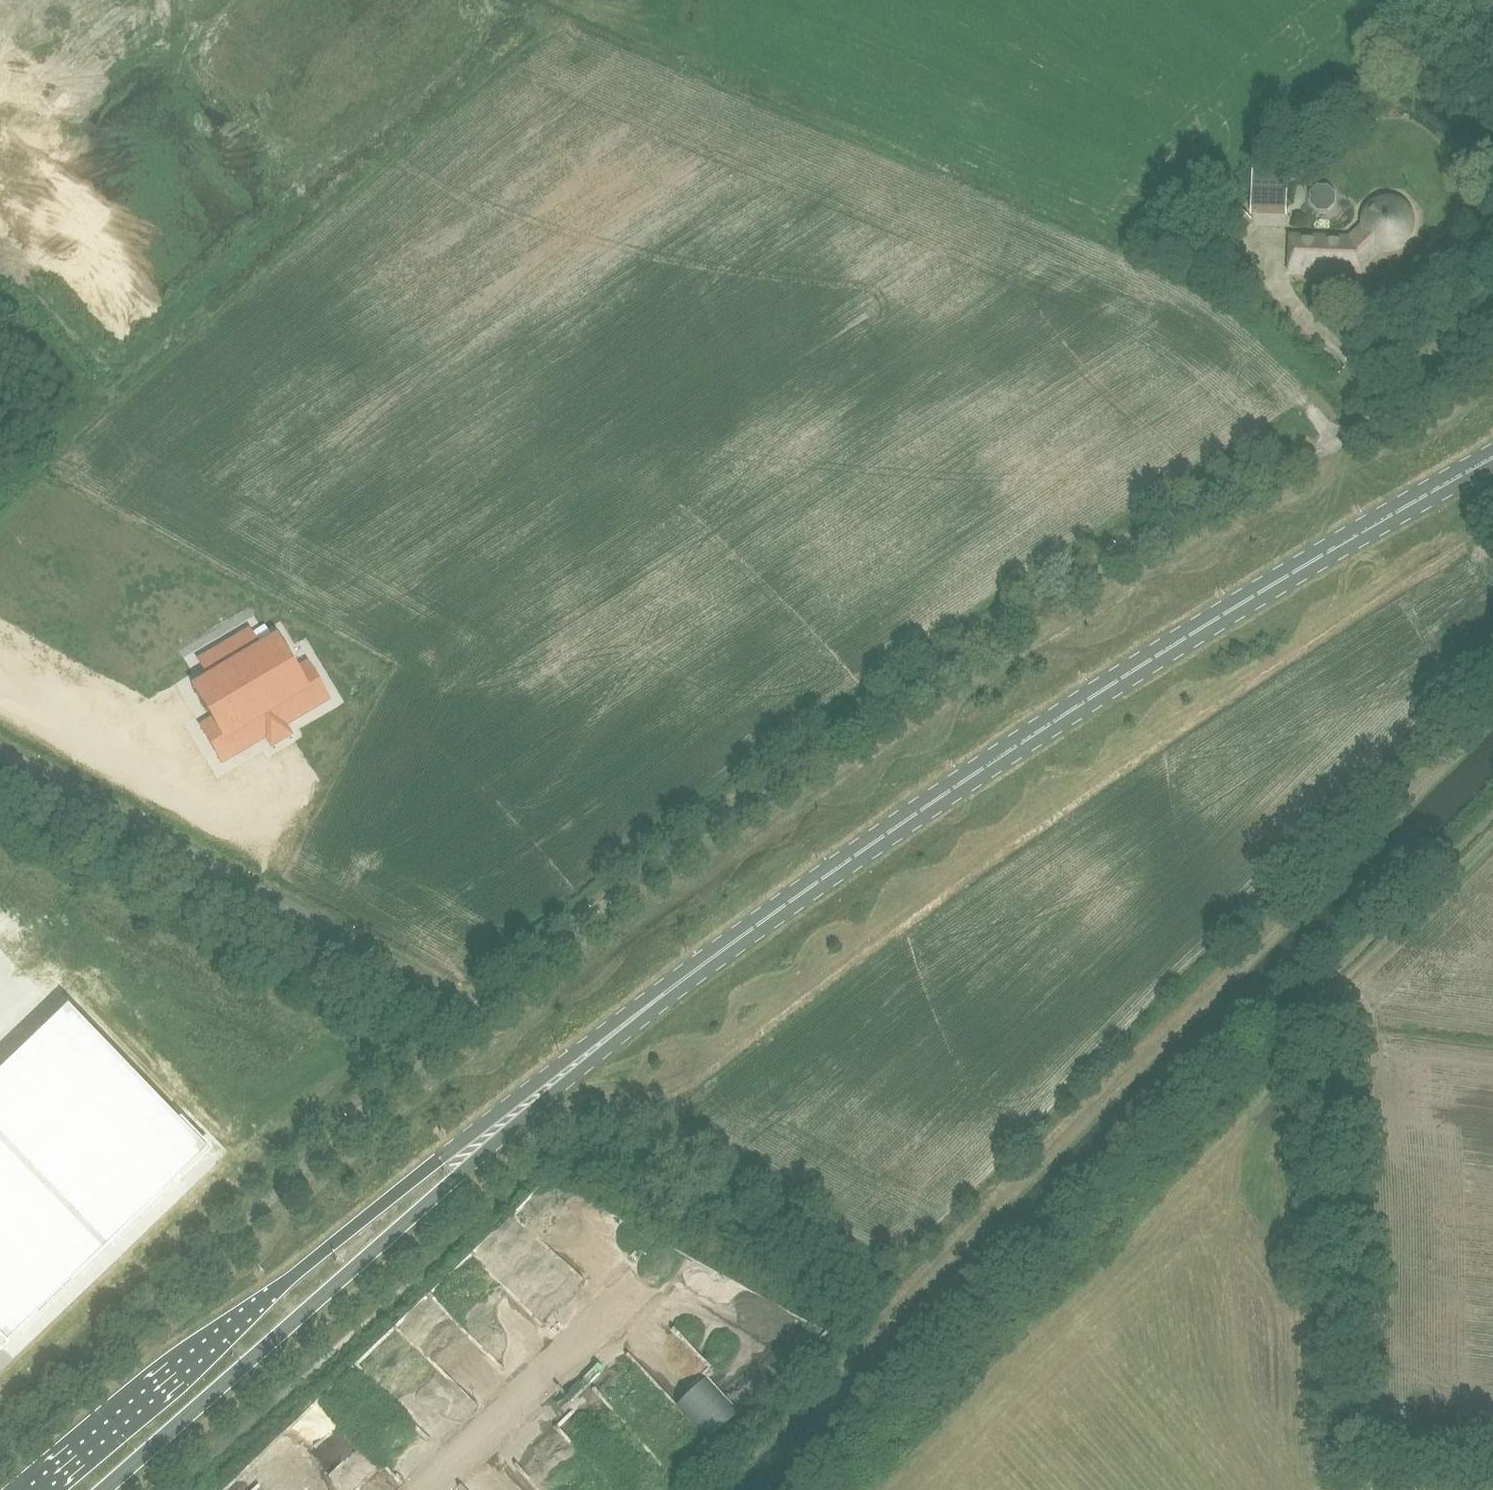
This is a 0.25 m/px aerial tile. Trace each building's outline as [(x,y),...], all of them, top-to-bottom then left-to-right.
[(1252,215),(1288,216),(1289,163),(1264,163),(1253,167),(1252,215)] [(1410,232),(1410,215),(1396,201),(1380,201),(1365,213),(1365,231),(1352,242),(1347,238),(1290,237),(1290,269),(1360,270),(1360,262),(1379,245),(1395,245),(1410,232)] [(1226,220),(1241,234),(1254,221),(1239,207),(1226,220)] [(201,728),(221,762),(266,735),(270,733),(269,731),(278,725),(279,728),(283,725),(328,698),(307,664),(296,671),(277,638),(259,648),(210,678),(192,688),(212,721),(201,728)] [(0,1072),(0,1345),(5,1351),(7,1348),(4,1345),(205,1152),(67,1008),(0,1072)]
